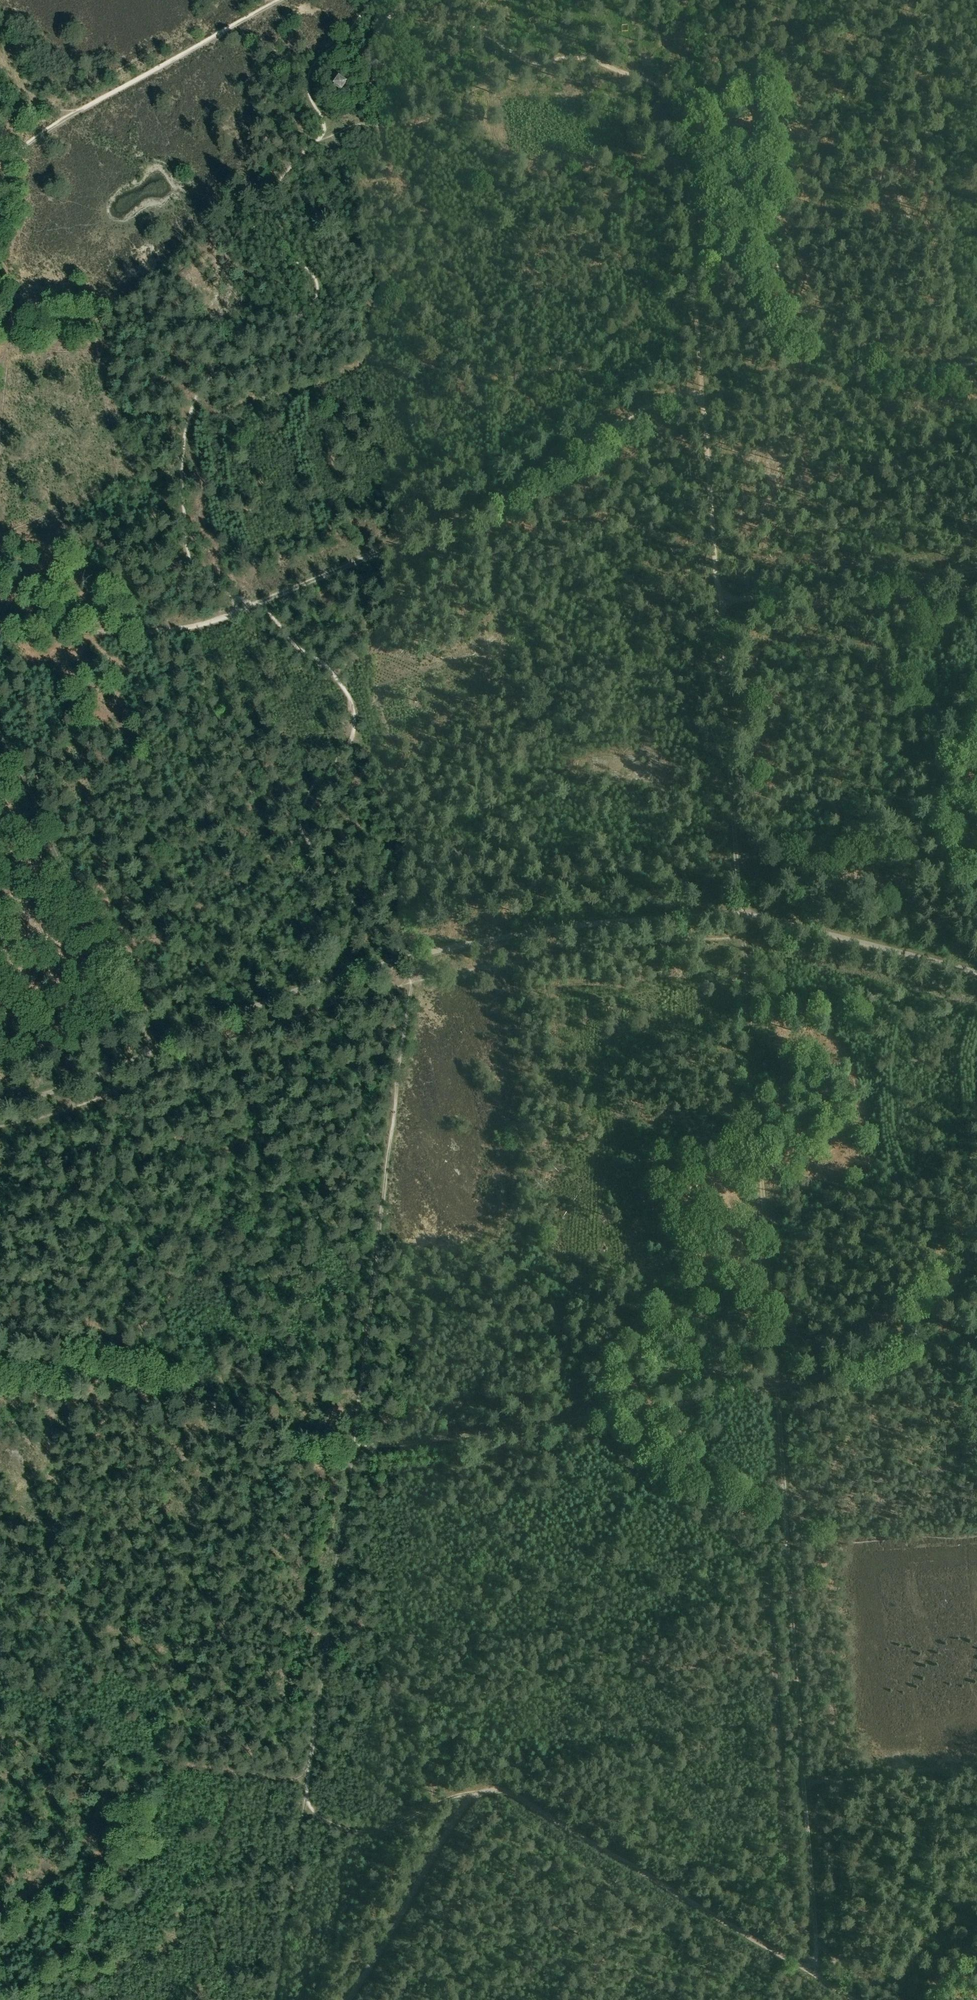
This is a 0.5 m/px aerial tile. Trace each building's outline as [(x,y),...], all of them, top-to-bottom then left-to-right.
[(339,92),(345,84),(337,78),(331,86),(339,92)]
